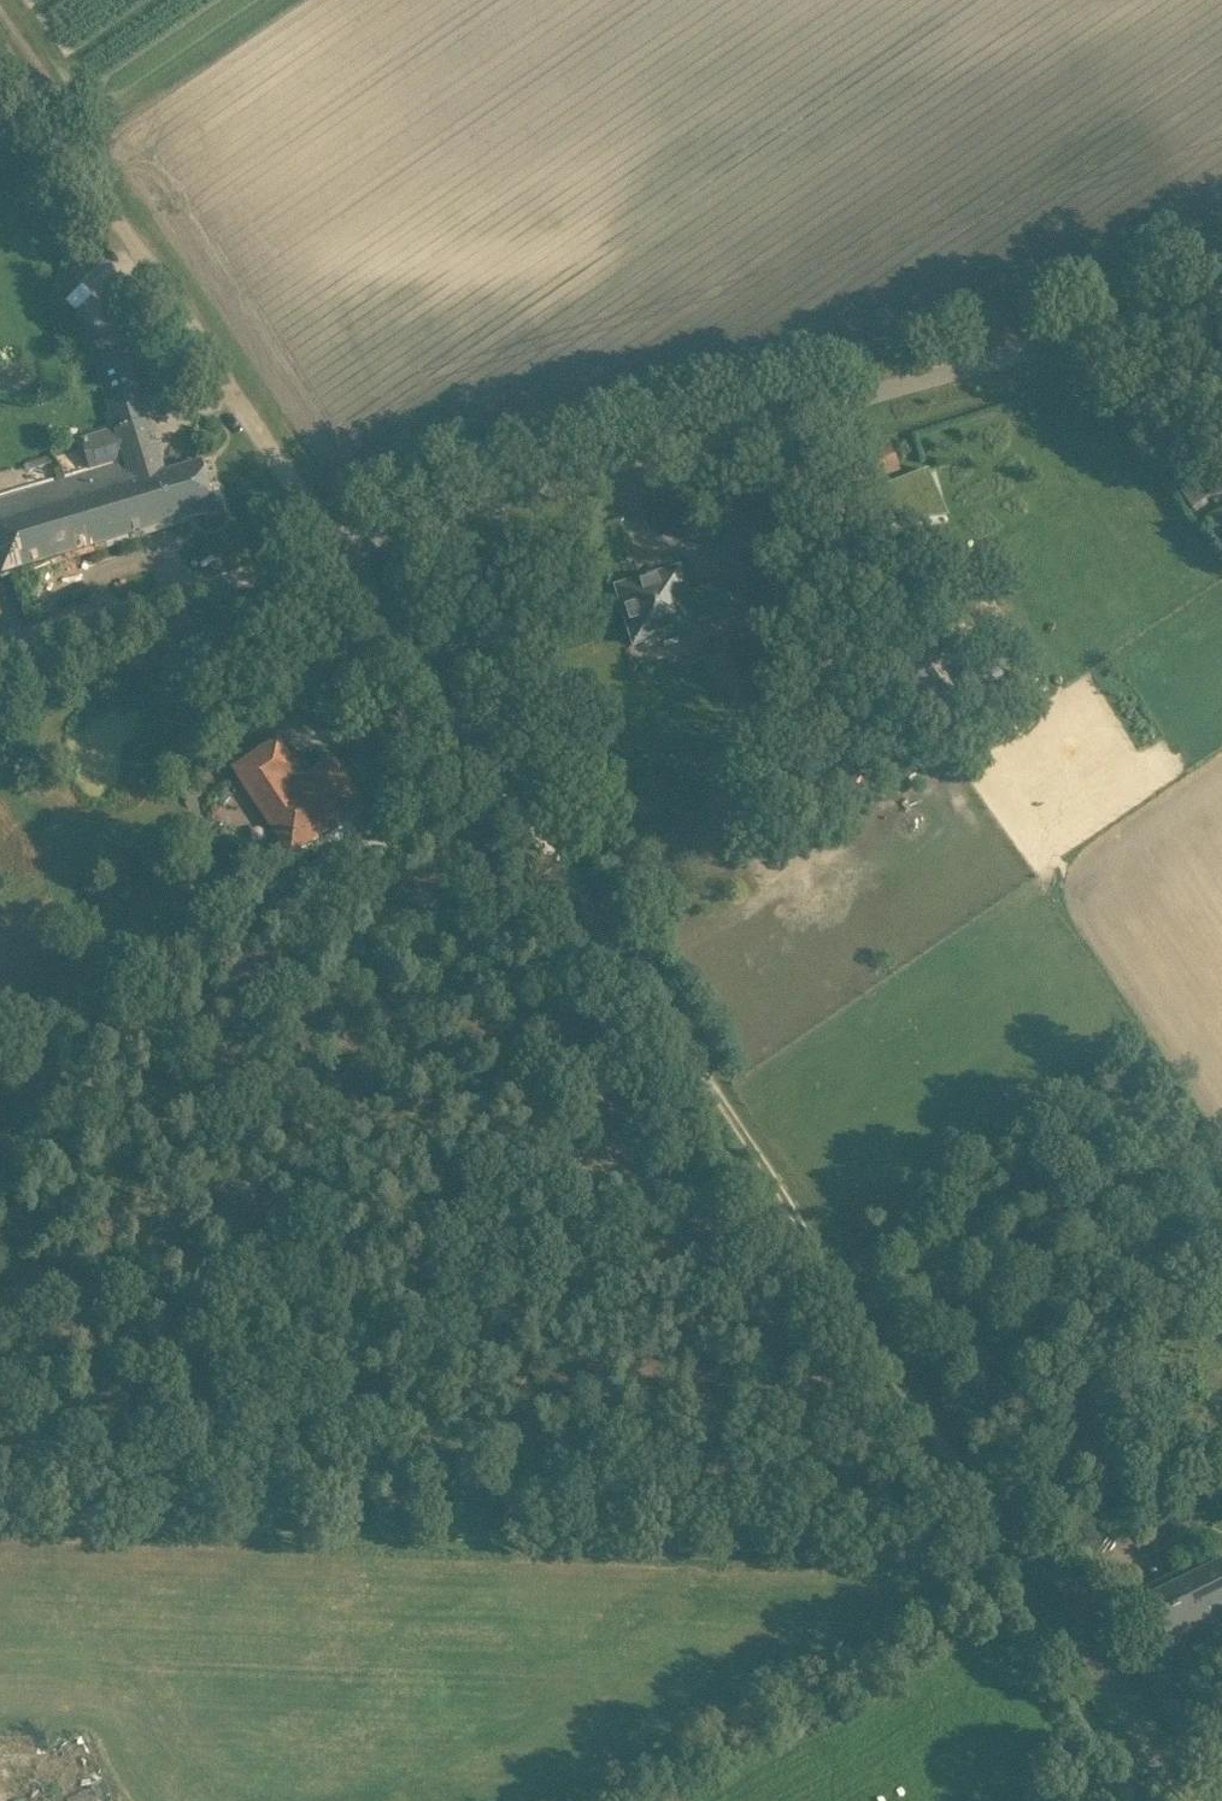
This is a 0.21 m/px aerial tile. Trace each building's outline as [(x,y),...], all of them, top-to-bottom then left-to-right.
[(140,533),(171,523),(172,523),(215,510),(201,464),(165,474),(163,468),(128,352),(94,362),(112,421),(115,431),(82,441),(90,471),(124,461),(125,465),(65,483),(58,485),(0,503),(0,575),(11,572),(12,572),(42,563),(45,562),(60,557),(83,550),(140,533)] [(851,460),(860,485),(898,471),(890,446),(851,460)] [(53,457),(22,464),(26,480),(57,473),(53,457)] [(887,526),(937,516),(928,473),(878,483),(887,526)] [(685,599),(677,572),(619,590),(635,644),(694,626),(693,623),(720,615),(722,623),(743,617),(731,577),(710,584),(712,591),(685,599)] [(993,660),(963,675),(987,724),(1017,710),(993,660)] [(277,739),(231,772),(290,858),(364,806),(331,759),(304,778),(277,739)] [(1164,1531),(1149,1538),(1156,1554),(1171,1547),(1164,1531)] [(1221,1618),(1221,1564),(1188,1580),(1184,1572),(1143,1592),(1168,1644),(1221,1618)]
